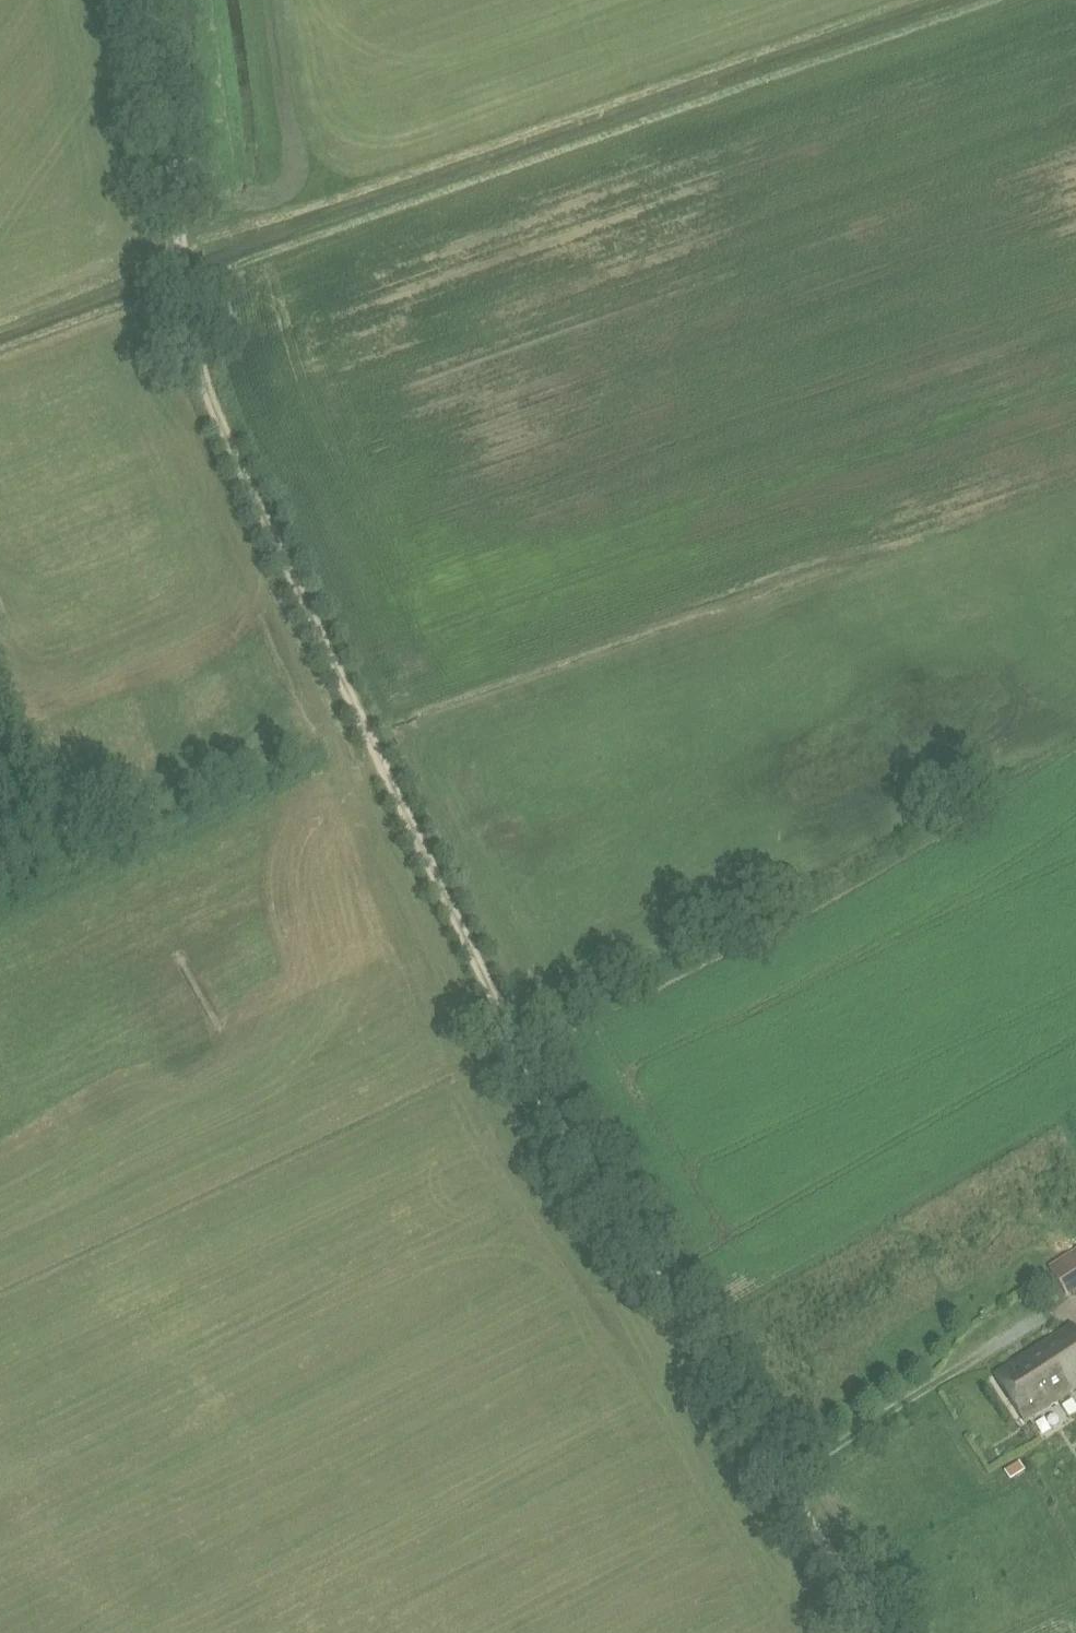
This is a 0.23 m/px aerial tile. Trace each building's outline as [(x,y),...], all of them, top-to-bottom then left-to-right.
[(1027,1423),(1075,1390),(1075,1330),(1074,1327),(997,1377),(1027,1423)]
